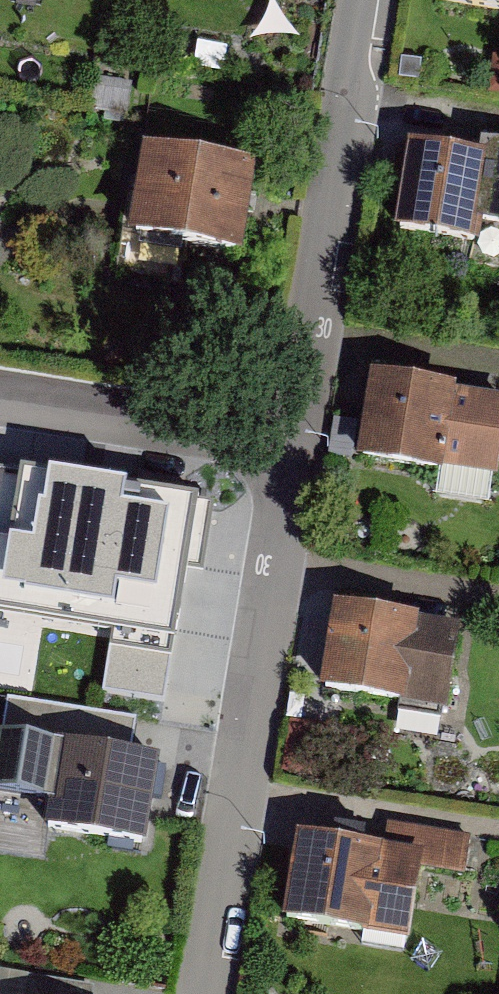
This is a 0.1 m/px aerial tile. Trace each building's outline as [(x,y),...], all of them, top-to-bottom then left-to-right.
[(434,10),(498,19),(498,0),(436,0),(434,10)] [(408,145),(393,233),(472,246),(487,158),(408,145)] [(257,177),(144,161),(132,251),(245,267),(257,177)] [(454,395),(372,384),(360,472),(441,483),(443,474),(453,402),(454,395)] [(453,402),(443,474),(498,482),(498,408),(453,402)] [(0,456),(0,617),(112,635),(104,687),(165,696),(198,487),(0,456)] [(419,622),(337,611),(326,700),(407,710),(418,632),(419,622)] [(462,638),(418,632),(407,710),(452,716),(462,638)] [(161,747),(0,722),(0,781),(49,789),(44,818),(147,834),(161,747)] [(424,857),(422,871),(465,878),(471,838),(373,822),(369,847),(424,857)] [(295,836),(281,924),(410,945),(422,871),(424,857),(369,847),(295,836)]
